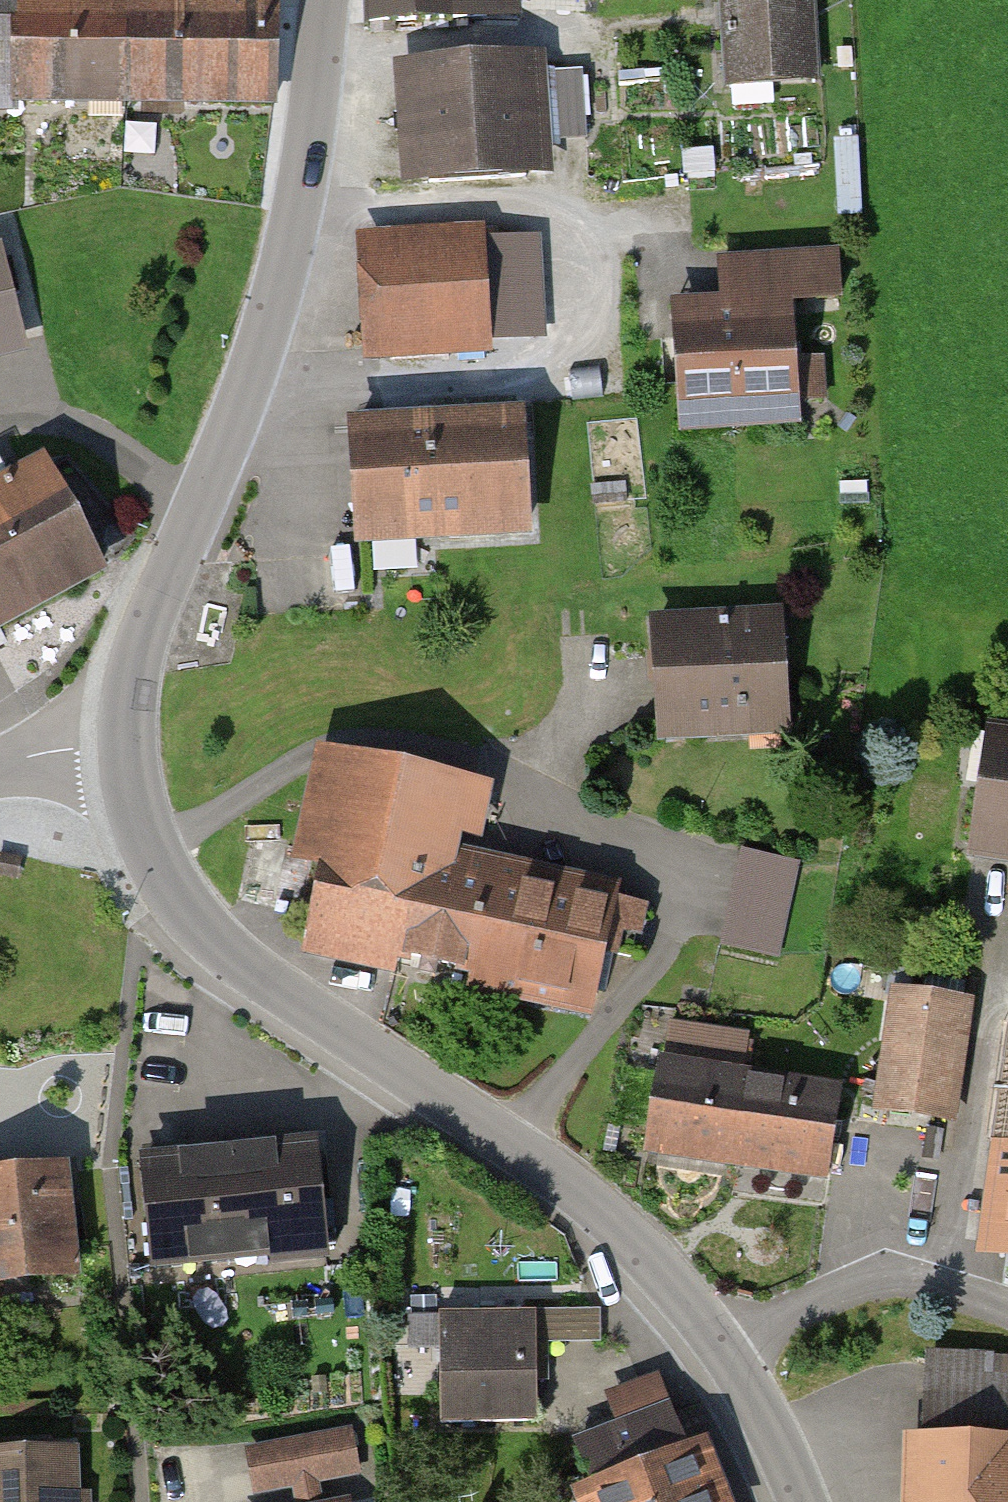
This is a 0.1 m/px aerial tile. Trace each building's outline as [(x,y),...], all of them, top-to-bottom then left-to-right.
[(287,0),(0,0),(0,105),(284,111),(287,0)] [(372,24),(510,14),(509,0),(370,0),(372,24)] [(727,88),(826,79),(819,0),(719,0),(727,88)] [(549,53),(393,63),(401,187),(556,178),(553,130),(613,126),(609,67),(550,71),(549,53)] [(492,227),(362,234),(369,355),(499,348),(492,227)] [(34,353),(6,241),(0,242),(0,361),(34,353)] [(721,298),(678,301),(688,431),(808,422),(799,308),(846,304),(842,249),(718,258),(721,298)] [(530,398),(355,406),(360,535),(536,527),(530,398)] [(48,443),(0,469),(0,626),(115,565),(48,443)] [(793,737),(784,609),(654,618),(663,746),(793,737)] [(995,722),(974,858),(1007,863),(1007,724),(995,722)] [(496,785),(318,750),(296,864),(327,870),(309,965),(410,985),(414,963),(478,975),(473,999),(605,1025),(632,888),(481,858),(496,785)] [(0,850),(0,871),(27,874),(29,853),(0,850)] [(803,869),(742,855),(721,951),(781,964),(803,869)] [(980,1005),(896,992),(877,1114),(962,1127),(980,1005)] [(978,1250),(1007,1255),(1007,1059),(978,1250)] [(845,1088),(662,1063),(648,1159),(831,1185),(845,1088)] [(322,1138),(144,1155),(155,1276),(334,1259),(322,1138)] [(84,1278),(72,1165),(0,1172),(0,1287),(84,1278)] [(602,1307),(442,1308),(442,1429),(541,1428),(541,1338),(602,1338),(602,1307)] [(931,1352),(929,1431),(905,1430),(904,1501),(1007,1501),(1007,1353),(931,1352)] [(572,1487),(577,1501),(737,1501),(712,1437),(694,1444),(669,1379),(612,1401),(622,1427),(580,1442),(594,1479),(572,1487)] [(321,1486),(361,1479),(354,1432),(248,1449),(256,1494),(292,1488),(295,1501),(323,1501),(321,1486)] [(0,1439),(0,1501),(83,1501),(78,1433),(0,1439)]
